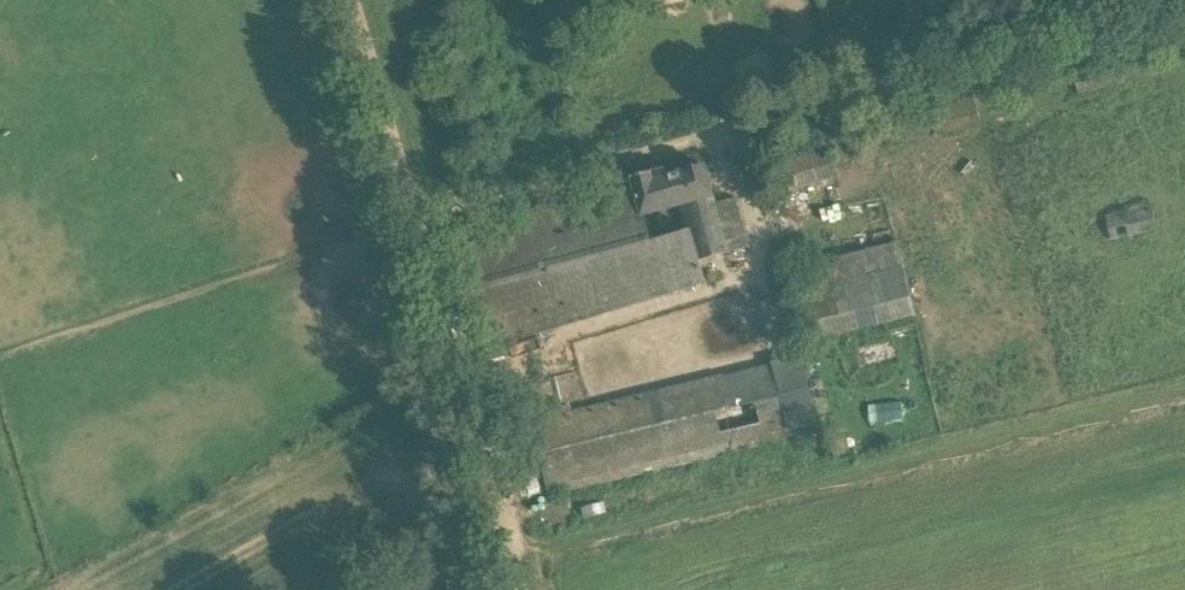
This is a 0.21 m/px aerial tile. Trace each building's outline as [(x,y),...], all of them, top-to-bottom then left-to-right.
[(779,152),(790,190),(836,177),(826,139),(779,152)] [(630,177),(631,182),(641,217),(715,197),(706,163),(667,174),(665,168),(630,177)] [(449,231),(483,351),(707,284),(700,260),(751,246),(738,197),(717,202),(715,197),(641,217),(631,182),(449,231)] [(1105,214),(1110,242),(1164,230),(1161,203),(1105,214)] [(791,293),(802,343),(917,315),(904,265),(897,240),(812,263),(818,286),(791,293)] [(788,328),(786,329),(785,330),(785,331),(784,332),(784,333),(784,335),(784,336),(785,338),(786,339),(787,340),(789,341),(791,341),(793,340),(794,339),(796,338),(796,336),(797,335),(797,333),(796,331),(795,330),(794,329),(793,328),(791,328),(789,328),(788,328)] [(549,495),(695,461),(791,439),(772,362),(531,421),(549,495)]
